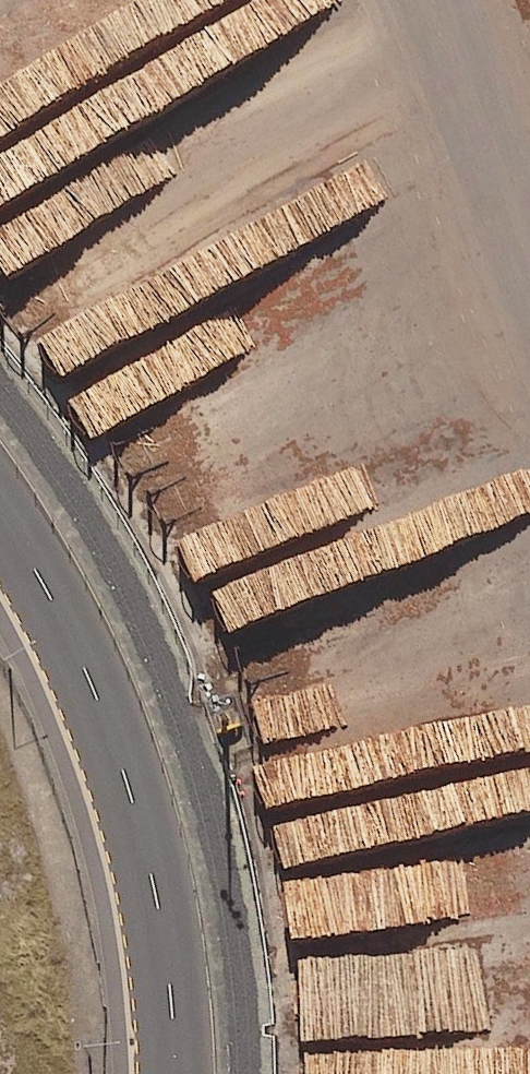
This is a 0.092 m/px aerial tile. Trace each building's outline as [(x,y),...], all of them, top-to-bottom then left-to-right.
[(1,605),(27,665),(52,654),(26,594),(1,605)]
